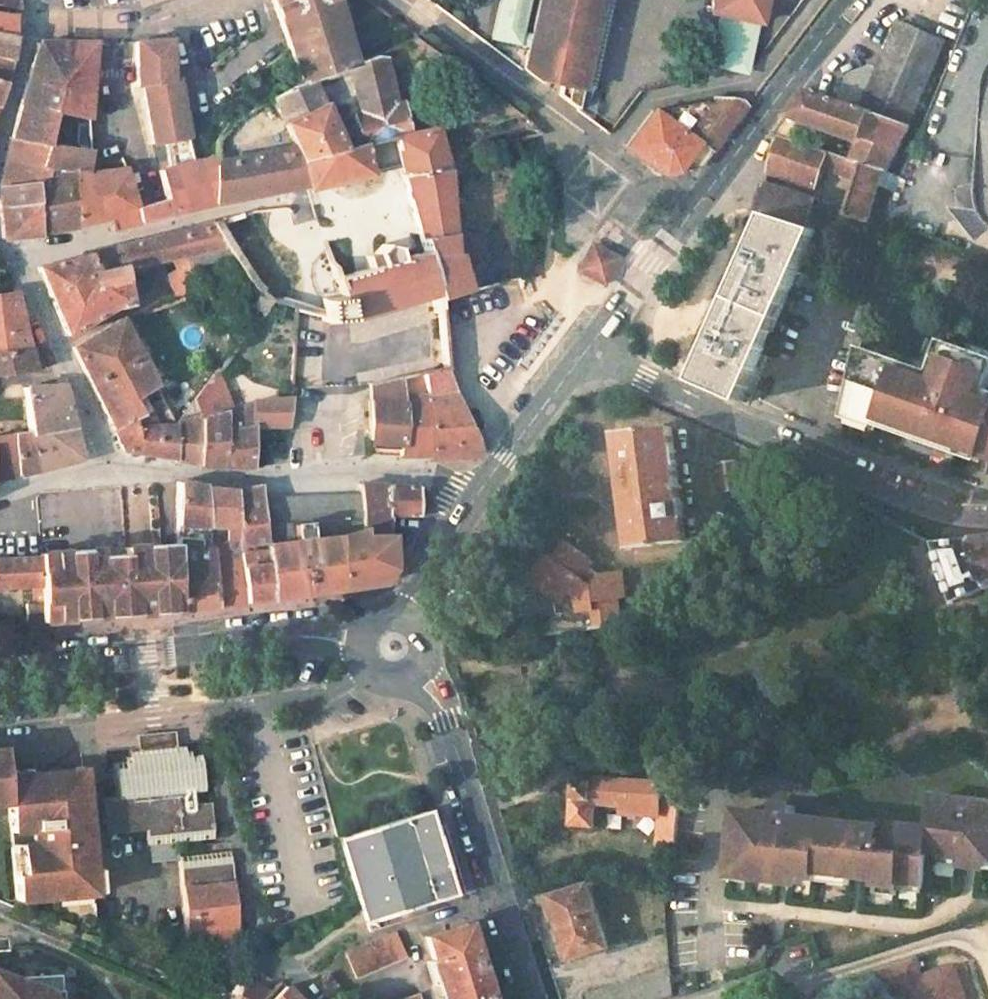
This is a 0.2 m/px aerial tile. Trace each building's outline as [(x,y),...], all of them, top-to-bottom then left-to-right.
[(298,75),(304,73),(305,75),(343,63),(354,59),(354,56),(349,37),(345,38),(335,0),(272,0),(298,75)] [(489,45),(528,53),(539,0),(498,0),(489,45)] [(528,53),(525,68),(546,73),(544,79),(562,83),(583,87),(601,0),(539,0),(528,53)] [(708,12),(715,14),(757,24),(764,27),(769,0),(712,0),(708,12)] [(0,7),(0,30),(9,32),(11,9),(0,7)] [(715,14),(703,68),(744,77),(757,24),(715,14)] [(947,36),(901,15),(877,70),(864,65),(851,71),(840,96),(910,121),(947,36)] [(0,30),(0,54),(9,56),(13,33),(9,32),(0,30)] [(420,35),(410,56),(415,60),(431,45),(420,35)] [(169,38),(135,38),(136,81),(141,80),(149,79),(150,91),(143,93),(151,140),(164,137),(169,165),(158,168),(164,197),(168,211),(211,202),(213,161),(213,154),(192,159),(176,75),(170,75),(169,38)] [(70,39),(36,40),(26,75),(65,84),(70,39)] [(93,39),(70,39),(65,84),(62,110),(87,114),(93,39)] [(298,75),(264,93),(269,104),(290,147),(303,181),(304,186),(310,185),(398,165),(399,171),(445,166),(433,125),(407,130),(399,100),(394,101),(382,50),(354,56),(354,59),(343,63),(357,110),(349,111),(352,124),(330,129),(305,75),(304,73),(298,75)] [(4,75),(9,56),(0,54),(0,82),(4,75)] [(985,62),(981,74),(971,193),(972,199),(976,211),(979,216),(984,222),(986,224),(987,226),(987,59),(985,62)] [(65,84),(26,75),(18,102),(56,109),(62,110),(65,84)] [(149,79),(141,80),(143,93),(150,91),(149,79)] [(820,88),(810,84),(782,121),(815,133),(820,119),(858,132),(849,156),(859,159),(863,161),(883,166),(888,168),(910,121),(840,96),(820,88)] [(729,94),(713,89),(650,109),(626,143),(646,158),(662,171),(700,164),(746,103),(729,94)] [(56,109),(18,102),(9,135),(50,142),(52,131),(54,118),(56,109)] [(66,121),(54,118),(52,131),(63,133),(66,121)] [(825,149),(776,133),(769,168),(815,186),(825,149)] [(9,135),(0,168),(0,184),(30,179),(70,171),(84,170),(89,149),(50,142),(9,135)] [(290,147),(213,161),(211,202),(303,181),(290,147)] [(863,161),(859,159),(840,232),(863,238),(864,233),(883,166),(863,161)] [(84,170),(70,171),(75,222),(109,214),(111,225),(137,219),(134,204),(125,166),(84,170)] [(445,166),(399,171),(418,236),(449,230),(446,191),(445,166)] [(70,171),(30,179),(34,200),(38,229),(50,227),(75,222),(70,171)] [(0,184),(0,206),(34,200),(30,179),(0,184)] [(805,194),(766,181),(760,210),(769,213),(798,221),(805,194)] [(164,197),(134,204),(137,219),(168,211),(164,197)] [(0,206),(0,215),(3,235),(38,229),(34,200),(0,206)] [(798,221),(769,213),(749,259),(747,268),(763,273),(762,275),(794,285),(818,227),(798,221)] [(197,222),(172,233),(182,248),(227,239),(212,216),(197,222)] [(196,218),(169,227),(172,233),(197,222),(196,218)] [(150,233),(37,262),(65,329),(112,303),(130,297),(124,279),(128,278),(126,272),(122,273),(120,264),(169,251),(182,248),(172,233),(169,227),(150,233)] [(592,247),(581,269),(606,282),(618,260),(605,254),(592,247)] [(182,248),(169,251),(176,264),(188,259),(182,248)] [(176,264),(167,270),(177,284),(182,292),(203,285),(188,259),(176,264)] [(763,273),(747,268),(734,292),(750,298),(762,275),(763,273)] [(794,285),(762,275),(750,298),(734,292),(698,380),(726,391),(744,399),(794,285)] [(258,288),(251,299),(260,308),(270,295),(258,288)] [(0,292),(0,326),(23,323),(14,290),(0,292)] [(120,314),(71,342),(112,425),(140,410),(135,401),(132,394),(140,389),(155,381),(120,314)] [(0,326),(0,349),(29,344),(23,323),(0,326)] [(945,335),(934,365),(861,339),(847,401),(876,411),(873,417),(981,456),(983,449),(987,451),(987,349),(945,335)] [(0,349),(0,370),(35,365),(29,344),(0,349)] [(208,355),(176,390),(186,402),(193,394),(215,370),(214,368),(221,365),(208,355)] [(449,364),(422,369),(429,392),(432,451),(432,453),(481,449),(479,432),(476,433),(451,370),(449,364)] [(422,369),(398,374),(403,398),(403,436),(403,452),(432,451),(429,392),(422,369)] [(215,370),(193,394),(199,417),(201,460),(225,462),(224,430),(252,423),(252,415),(253,400),(231,408),(215,370)] [(173,373),(155,383),(161,395),(173,418),(173,420),(175,454),(175,457),(201,460),(199,417),(193,394),(186,402),(176,390),(175,389),(171,382),(177,379),(173,373)] [(398,374),(369,380),(372,420),(372,435),(403,436),(403,398),(398,374)] [(224,379),(232,403),(245,398),(237,375),(224,379)] [(61,380),(23,382),(30,428),(72,423),(61,380)] [(140,389),(132,394),(135,401),(144,397),(140,389)] [(140,410),(112,425),(122,446),(157,451),(155,422),(173,420),(173,418),(161,395),(140,410)] [(286,398),(276,399),(276,419),(285,418),(286,398)] [(276,399),(253,400),(252,415),(276,419),(276,399)] [(173,420),(155,422),(157,451),(175,454),(173,420)] [(72,423),(30,428),(34,466),(79,453),(78,445),(72,423)] [(252,423),(224,430),(225,462),(251,461),(251,430),(252,423)] [(30,428),(13,430),(18,470),(34,466),(30,428)] [(0,432),(0,475),(18,470),(13,430),(0,432)] [(667,430),(613,436),(629,551),(684,545),(680,524),(685,524),(682,502),(677,503),(673,468),(679,468),(675,449),(669,450),(667,430)] [(733,461),(716,465),(723,493),(740,489),(733,461)] [(206,481),(181,478),(182,520),(210,520),(206,481)] [(390,482),(362,480),(362,490),(364,515),(366,543),(339,545),(342,583),(383,577),(392,561),(391,512),(390,482)] [(421,480),(390,482),(391,512),(422,511),(421,480)] [(238,487),(206,481),(210,520),(228,520),(229,537),(229,544),(242,543),(240,522),(238,487)] [(263,482),(238,487),(240,522),(265,520),(263,497),(263,482)] [(362,490),(336,492),(337,515),(337,517),(364,515),(362,490)] [(336,492),(311,493),(313,517),(337,515),(336,492)] [(298,536),(291,537),(267,539),(270,592),(294,589),(342,583),(339,545),(339,532),(313,534),(313,520),(337,517),(337,515),(313,517),(311,493),(288,495),(290,522),(296,521),(298,536)] [(288,495),(263,497),(265,520),(265,523),(290,522),(288,495)] [(265,520),(240,522),(242,543),(247,598),(262,595),(271,594),(270,592),(265,520)] [(190,533),(182,533),(182,538),(183,606),(197,604),(220,601),(212,537),(212,533),(197,533),(197,529),(190,529),(190,533)] [(229,537),(212,537),(220,601),(247,598),(242,543),(229,544),(229,537)] [(141,609),(151,608),(181,606),(183,606),(182,538),(138,542),(126,543),(126,551),(106,553),(106,545),(42,551),(42,554),(43,581),(43,598),(43,617),(69,615),(102,612),(141,609)] [(925,545),(949,604),(987,591),(987,538),(925,545)] [(553,557),(532,582),(556,604),(559,626),(541,628),(542,638),(577,635),(618,625),(619,604),(631,605),(631,580),(603,580),(597,570),(601,566),(575,544),(560,564),(553,557)] [(0,555),(0,582),(34,581),(43,581),(42,554),(0,555)] [(43,581),(34,581),(34,598),(43,598),(43,581)] [(34,598),(27,598),(27,618),(43,617),(43,598),(34,598)] [(174,747),(140,749),(141,758),(175,756),(174,747)] [(8,807),(5,780),(3,762),(2,752),(0,752),(0,808),(8,807)] [(141,758),(129,759),(129,770),(122,770),(122,777),(112,777),(115,812),(100,813),(101,846),(137,844),(139,860),(175,857),(211,854),(206,817),(195,818),(194,804),(204,804),(200,767),(192,768),(192,761),(183,761),(182,755),(175,756),(141,758)] [(81,773),(5,780),(8,807),(11,836),(34,834),(35,847),(19,848),(22,878),(15,878),(18,905),(94,897),(81,773)] [(661,787),(574,782),(571,827),(596,828),(597,803),(623,805),(622,814),(659,816),(661,787)] [(678,786),(661,787),(659,816),(658,857),(672,860),(678,786)] [(731,812),(723,878),(750,880),(776,883),(785,883),(793,884),(795,878),(810,879),(810,875),(816,876),(852,880),(859,880),(866,881),(873,882),(872,887),(892,889),(893,884),(899,885),(915,886),(918,855),(962,860),(973,861),(982,862),(987,863),(987,806),(925,798),(921,830),(876,825),(875,829),(788,819),(789,809),(774,807),(772,817),(731,812)] [(428,815),(336,841),(354,899),(364,928),(455,899),(428,815)] [(211,854),(175,857),(177,875),(213,871),(211,854)] [(213,871),(177,875),(188,963),(238,959),(235,937),(227,938),(226,926),(223,926),(221,913),(231,911),(224,870),(213,871)] [(586,892),(553,903),(574,968),(606,959),(586,892)] [(231,911),(221,913),(223,926),(226,926),(227,938),(235,937),(231,911)] [(422,938),(430,962),(424,963),(435,998),(487,998),(464,925),(422,938)] [(394,932),(344,953),(355,979),(405,957),(394,932)] [(906,998),(964,998),(954,965),(921,975),(915,956),(895,962),(901,982),(906,998)] [(877,967),(883,988),(901,982),(895,962),(877,967)] [(877,967),(851,975),(857,996),(883,988),(877,967)] [(588,998),(674,998),(672,974),(588,998)] [(325,975),(314,983),(324,996),(335,988),(325,975)] [(44,984),(0,987),(0,998),(45,998),(44,984)]
